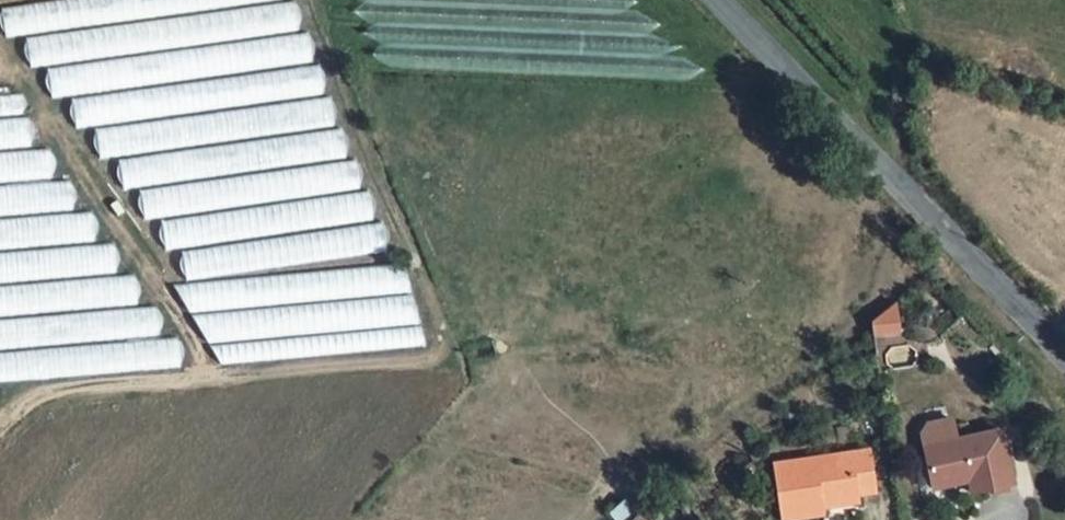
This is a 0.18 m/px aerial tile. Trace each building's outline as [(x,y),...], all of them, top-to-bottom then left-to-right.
[(188,278),(387,253),(383,221),(372,222),(343,158),(331,160),(315,31),(299,33),(295,0),(289,0),(286,0),(285,0),(55,0),(1,6),(5,37),(50,31),(26,42),(29,68),(46,66),(50,99),(72,96),(100,159),(117,157),(121,191),(139,189),(167,250),(185,248),(188,278)] [(180,368),(178,337),(160,339),(157,306),(137,307),(136,280),(0,289),(0,381),(180,368)] [(868,313),(872,337),(901,332),(897,309),(868,313)] [(877,367),(908,365),(907,335),(876,337),(877,367)] [(995,478),(982,428),(944,437),(939,417),(914,423),(907,435),(918,478),(953,469),(958,487),(995,478)] [(856,482),(850,447),(760,463),(769,515),(804,508),(802,492),(856,482)]
